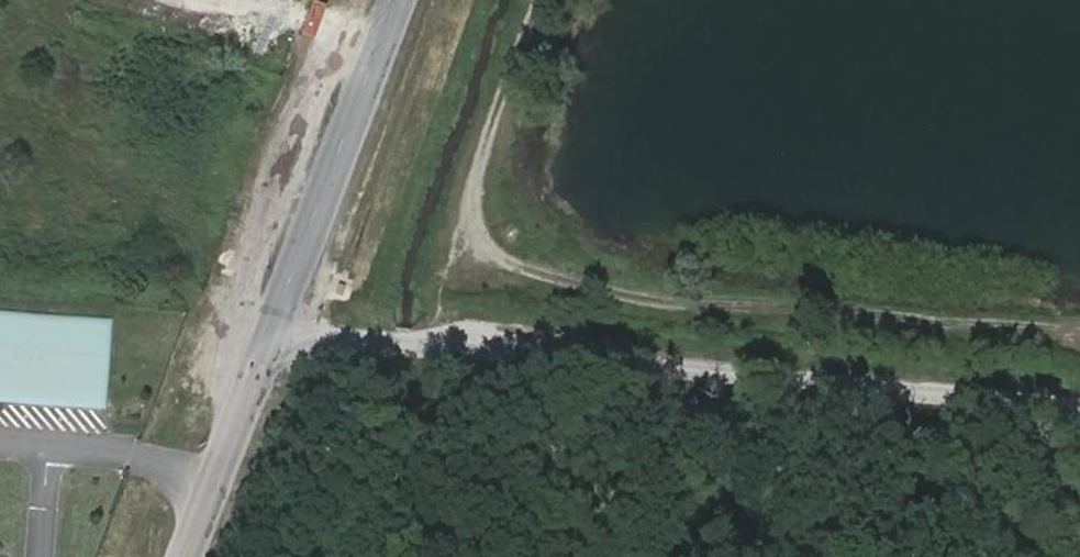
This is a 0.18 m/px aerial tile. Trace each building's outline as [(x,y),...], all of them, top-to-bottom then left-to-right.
[(107,404),(112,316),(0,309),(0,397),(107,404)]
